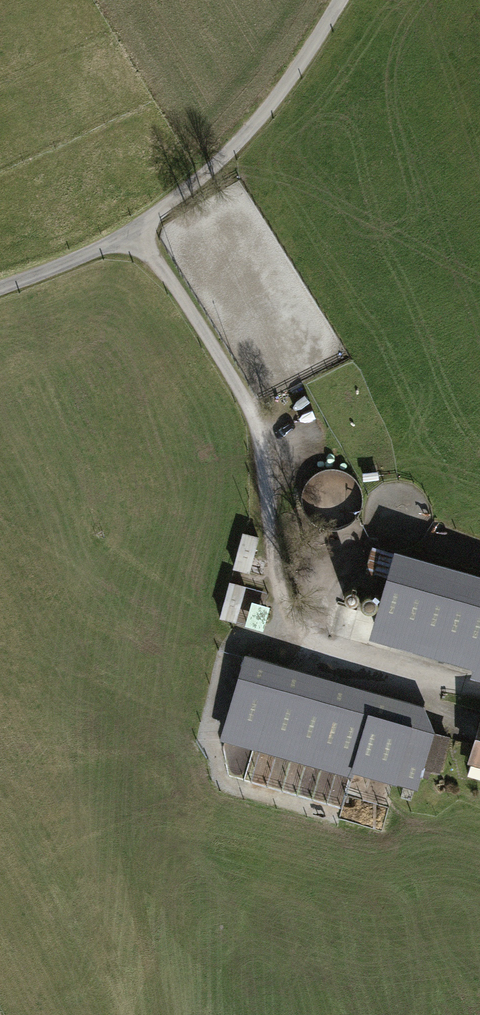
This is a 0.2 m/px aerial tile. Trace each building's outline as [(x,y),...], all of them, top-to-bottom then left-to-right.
[(258,537),(243,533),(234,568),(249,571),(258,537)] [(375,625),(417,637),(416,641),(424,643),(425,639),(479,655),(475,672),(479,673),(479,577),(395,553),(395,555),(384,552),(378,573),(388,576),(375,625)] [(245,586),(230,582),(221,617),(236,621),(245,586)] [(247,659),(230,718),(266,728),(260,747),(352,774),(354,768),(432,790),(447,737),(411,727),(417,708),(247,659)] [(472,757),(479,760),(479,729),(472,757)]
